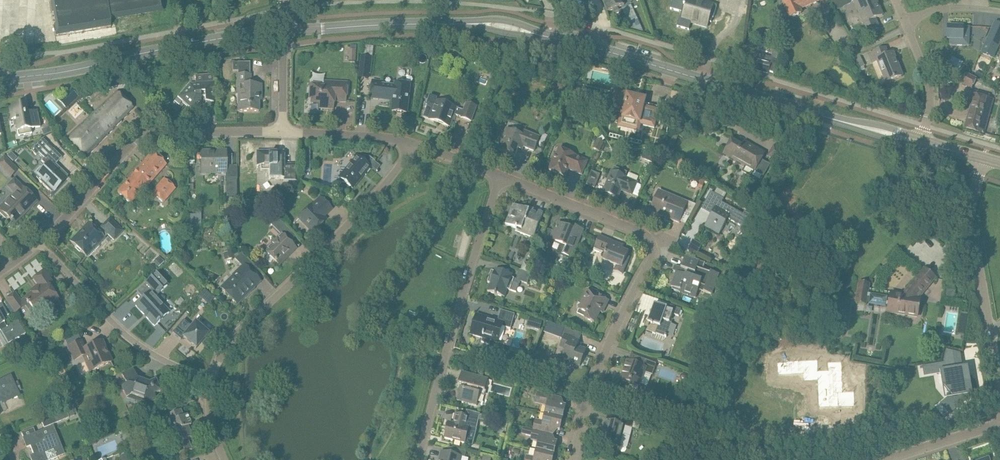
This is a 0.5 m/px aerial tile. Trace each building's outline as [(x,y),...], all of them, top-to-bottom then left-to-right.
[(55,27),(57,36),(66,34),(111,27),(109,18),(162,9),(161,0),(51,0),(55,27)] [(608,12),(625,5),(622,0),(603,0),(608,12)] [(717,5),(698,0),(685,0),(678,27),(689,30),(691,23),(706,27),(709,17),(713,18),(713,17),(717,5)] [(783,3),(786,9),(791,19),(802,14),(800,10),(821,0),(790,0),(783,3)] [(857,0),(864,16),(861,17),(868,33),(880,28),(876,19),(883,16),(876,0),(857,0)] [(639,20),(631,5),(623,9),(626,16),(623,17),(628,26),(639,20)] [(982,53),(993,58),(999,42),(999,25),(995,23),(982,53)] [(969,46),(970,27),(948,26),(948,39),(949,39),(949,45),(969,46)] [(885,49),(876,53),(872,54),(875,62),(877,61),(886,83),(902,76),(893,53),(888,56),(885,49)] [(751,68),(751,69),(768,73),(769,71),(773,72),(779,52),(773,50),(771,58),(766,56),(761,55),(761,57),(754,56),(753,59),(751,68)] [(361,56),(358,77),(368,78),(370,57),(361,56)] [(855,59),(859,68),(865,66),(860,56),(855,59)] [(239,62),(233,62),(233,71),(238,71),(238,75),(238,85),(238,91),(242,91),(242,102),(242,112),(259,112),(259,96),(261,96),(261,85),(250,85),(250,75),(249,62),(239,62)] [(977,80),(966,74),(961,84),(972,89),(977,80)] [(204,75),(205,83),(189,84),(178,97),(191,109),(201,109),(201,104),(216,103),(214,75),(204,75)] [(115,79),(104,81),(105,89),(116,87),(115,79)] [(407,113),(410,85),(394,83),(394,85),(382,84),(382,82),(373,81),(371,98),(380,99),(380,95),(394,97),(392,112),(407,113)] [(309,100),(311,100),(311,104),(319,105),(319,109),(334,109),(334,97),(346,98),(347,83),(324,82),(324,86),(310,85),(309,100)] [(977,91),(976,95),(974,95),(965,129),(984,134),(994,100),(989,99),(990,95),(977,91)] [(67,139),(86,157),(133,108),(117,92),(67,139)] [(617,103),(615,111),(625,114),(622,128),(637,132),(639,125),(652,128),(654,122),(656,112),(643,109),(645,100),(638,98),(638,99),(634,98),(635,97),(619,93),(617,103)] [(423,118),(429,120),(450,128),(454,116),(471,122),(477,107),(467,103),(464,110),(437,100),(434,108),(428,106),(423,118)] [(18,136),(32,134),(31,129),(40,127),(37,112),(30,113),(30,114),(27,115),(26,106),(10,109),(12,119),(15,119),(18,136)] [(667,106),(665,114),(668,115),(667,121),(674,123),(678,109),(667,106)] [(477,113),(474,121),(480,123),(483,116),(477,113)] [(49,127),(42,130),(44,136),(50,133),(52,132),(49,127)] [(507,129),(502,140),(498,149),(515,156),(520,144),(524,145),(523,147),(534,151),(540,137),(525,131),(523,135),(507,129)] [(595,144),(593,148),(600,151),(602,147),(604,142),(597,139),(595,144)] [(53,149),(53,150),(43,140),(31,151),(36,156),(39,154),(44,159),(41,161),(47,167),(36,178),(52,193),(56,189),(61,186),(64,180),(67,177),(66,177),(66,178),(64,177),(64,174),(65,174),(66,174),(56,164),(62,158),(53,149)] [(770,164),(762,160),(765,154),(750,145),(747,149),(732,140),(725,153),(764,175),(770,164)] [(370,154),(371,155),(377,148),(365,147),(364,154),(370,154)] [(554,158),(553,161),(549,170),(566,177),(569,170),(582,175),(588,161),(576,156),(577,155),(560,148),(556,158),(554,158)] [(257,159),(257,166),(261,166),(261,169),(269,169),(269,175),(269,179),(277,179),(283,179),(283,181),(298,181),(298,174),(298,164),(297,164),(297,167),(284,167),(284,151),(269,152),(269,154),(261,154),(261,159),(257,159)] [(225,152),(200,152),(200,174),(227,174),(227,197),(238,197),(237,168),(225,168),(225,152)] [(118,193),(125,199),(131,204),(141,193),(151,202),(156,197),(164,203),(176,189),(164,179),(151,194),(145,189),(166,165),(152,153),(118,193)] [(309,172),(309,155),(300,155),(301,172),(309,172)] [(366,175),(371,169),(369,167),(374,161),(374,162),(375,161),(369,156),(358,155),(358,156),(357,157),(355,156),(350,162),(352,164),(345,173),(339,172),(338,183),(346,184),(353,189),(358,182),(357,182),(365,174),(366,175)] [(0,160),(0,167),(11,178),(18,171),(3,157),(0,160)] [(592,171),(586,185),(595,188),(600,175),(592,171)] [(612,171),(607,183),(604,192),(618,198),(622,186),(627,188),(625,191),(632,194),(637,182),(626,178),(627,177),(612,171)] [(37,202),(15,181),(8,188),(15,195),(0,210),(0,214),(5,219),(7,217),(12,222),(28,205),(31,208),(37,202)] [(315,188),(299,181),(290,187),(308,195),(315,188)] [(655,200),(654,202),(651,211),(667,218),(667,216),(673,218),(672,220),(680,223),(689,202),(661,190),(657,201),(655,200)] [(712,191),(704,204),(714,210),(710,218),(705,227),(719,235),(724,226),(729,218),(740,225),(743,226),(740,231),(745,234),(754,218),(744,213),(743,215),(722,203),(725,198),(712,191)] [(313,233),(326,220),(323,217),(332,209),(321,198),(312,206),(312,205),(298,218),(313,233)] [(521,234),(525,235),(534,239),(544,213),(530,208),(529,211),(513,205),(506,225),(522,231),(521,234)] [(189,216),(189,229),(195,229),(201,227),(201,210),(195,210),(195,216),(189,216)] [(105,239),(108,235),(114,241),(123,232),(110,219),(101,228),(103,230),(100,234),(88,223),(70,242),(87,258),(88,259),(99,248),(98,246),(105,239)] [(265,251),(272,258),(279,265),(280,265),(277,263),(288,252),(290,255),(296,249),(290,242),(295,237),(278,219),(272,224),(282,235),(265,251)] [(564,255),(572,258),(584,230),(576,226),(574,230),(570,229),(570,227),(558,222),(555,232),(549,230),(546,238),(550,239),(561,244),(557,254),(564,257),(564,255)] [(598,240),(594,248),(606,253),(603,259),(617,265),(615,271),(622,274),(629,257),(627,256),(629,252),(598,240)] [(223,253),(225,261),(234,258),(232,251),(223,253)] [(163,264),(165,261),(159,256),(153,262),(156,265),(154,266),(158,269),(158,268),(160,270),(164,265),(163,264)] [(672,289),(681,292),(680,293),(697,299),(700,291),(713,295),(720,275),(704,269),(707,263),(685,256),(681,268),(677,266),(675,267),(674,271),(676,272),(671,287),(673,287),(672,289)] [(521,269),(521,271),(530,274),(533,265),(529,263),(522,266),(521,269)] [(221,288),(230,297),(237,304),(255,287),(253,285),(258,280),(260,282),(260,281),(244,265),(221,288)] [(520,270),(516,280),(510,277),(511,275),(496,269),(495,272),(492,271),(488,282),(491,284),(488,292),(494,294),(496,296),(498,295),(505,298),(508,289),(517,292),(521,281),(528,284),(531,274),(530,274),(521,271),(520,270)] [(925,269),(918,277),(902,297),(891,295),(888,314),(917,318),(920,299),(918,299),(935,278),(925,269)] [(15,293),(6,300),(16,313),(30,303),(36,312),(49,303),(51,305),(58,301),(47,285),(51,282),(44,272),(34,279),(39,286),(36,287),(38,290),(21,302),(15,293)] [(167,286),(156,274),(146,283),(153,290),(136,306),(155,326),(157,323),(157,324),(159,322),(159,321),(168,313),(154,298),(167,286)] [(859,282),(855,303),(867,305),(870,284),(859,282)] [(588,313),(585,318),(594,323),(602,307),(604,309),(609,300),(598,295),(599,292),(590,288),(580,309),(588,313)] [(943,299),(954,300),(956,291),(945,289),(943,299)] [(869,305),(886,308),(888,297),(871,294),(869,305)] [(1,331),(8,344),(26,334),(19,321),(8,328),(3,319),(9,316),(1,302),(0,303),(0,332),(1,331)] [(670,322),(673,313),(679,316),(681,309),(669,305),(668,309),(664,308),(662,312),(655,310),(653,316),(651,315),(648,322),(646,321),(643,330),(657,335),(657,334),(666,337),(672,323),(670,322)] [(472,335),(482,338),(483,338),(481,342),(490,345),(491,340),(498,342),(498,341),(501,341),(505,327),(511,329),(515,314),(501,310),(498,321),(478,316),(472,335)] [(197,321),(192,327),(184,320),(173,333),(181,340),(183,338),(196,349),(201,343),(203,345),(207,340),(205,338),(211,332),(197,321)] [(563,341),(561,348),(566,350),(563,357),(561,362),(562,365),(563,367),(567,368),(570,367),(571,366),(572,363),(580,366),(585,355),(581,354),(583,349),(577,347),(580,341),(577,340),(579,334),(564,328),(561,337),(563,341)] [(82,342),(73,346),(68,348),(74,360),(82,356),(90,372),(112,362),(103,341),(85,349),(82,342)] [(620,381),(629,385),(640,389),(645,374),(652,377),(657,363),(642,357),(639,367),(636,366),(627,362),(620,381)] [(780,360),(779,372),(803,373),(803,380),(817,381),(817,408),(852,410),(852,396),(841,395),(842,365),(829,364),(829,373),(818,372),(818,361),(800,360),(800,362),(795,361),(795,360),(788,359),(788,361),(780,360)] [(944,364),(936,365),(937,366),(938,375),(941,375),(943,387),(951,395),(947,398),(947,399),(943,403),(951,412),(951,413),(962,404),(972,396),(969,378),(969,379),(965,379),(963,372),(961,372),(960,368),(944,364)] [(133,370),(124,374),(122,375),(125,381),(120,383),(127,398),(128,397),(144,403),(145,405),(157,400),(154,394),(160,392),(163,384),(155,381),(146,385),(139,383),(133,370)] [(457,400),(467,403),(477,406),(480,395),(484,396),(488,379),(462,372),(459,384),(461,385),(457,400)] [(0,402),(2,405),(20,396),(18,392),(21,391),(17,382),(14,383),(11,376),(0,381),(0,402)] [(547,407),(545,414),(563,419),(566,406),(560,405),(561,398),(538,393),(535,404),(547,407)] [(52,425),(76,415),(72,408),(49,417),(41,420),(44,428),(52,425)] [(180,411),(171,415),(163,418),(166,424),(163,425),(168,435),(176,432),(180,438),(173,441),(179,455),(192,450),(188,440),(192,438),(188,427),(191,425),(187,415),(183,417),(180,411)] [(467,411),(465,417),(456,414),(454,421),(455,421),(455,424),(449,423),(445,438),(465,443),(469,428),(466,428),(466,427),(476,430),(479,420),(487,422),(489,416),(467,411)] [(533,429),(533,430),(552,435),(554,429),(560,430),(563,419),(545,414),(543,423),(535,421),(535,424),(531,423),(529,428),(533,429)] [(601,442),(610,444),(620,447),(626,427),(633,429),(635,421),(621,417),(619,424),(606,421),(608,422),(605,433),(603,433),(601,442)] [(53,428),(36,434),(33,429),(22,433),(24,439),(27,447),(31,446),(34,455),(31,457),(32,459),(48,459),(63,454),(53,428)] [(538,442),(536,450),(554,455),(557,442),(551,441),(552,435),(533,430),(531,441),(538,442)] [(463,457),(465,457),(467,450),(459,448),(458,454),(441,452),(439,459),(462,459),(463,457)] [(536,450),(534,459),(527,457),(526,459),(553,459),(554,455),(536,450)]
